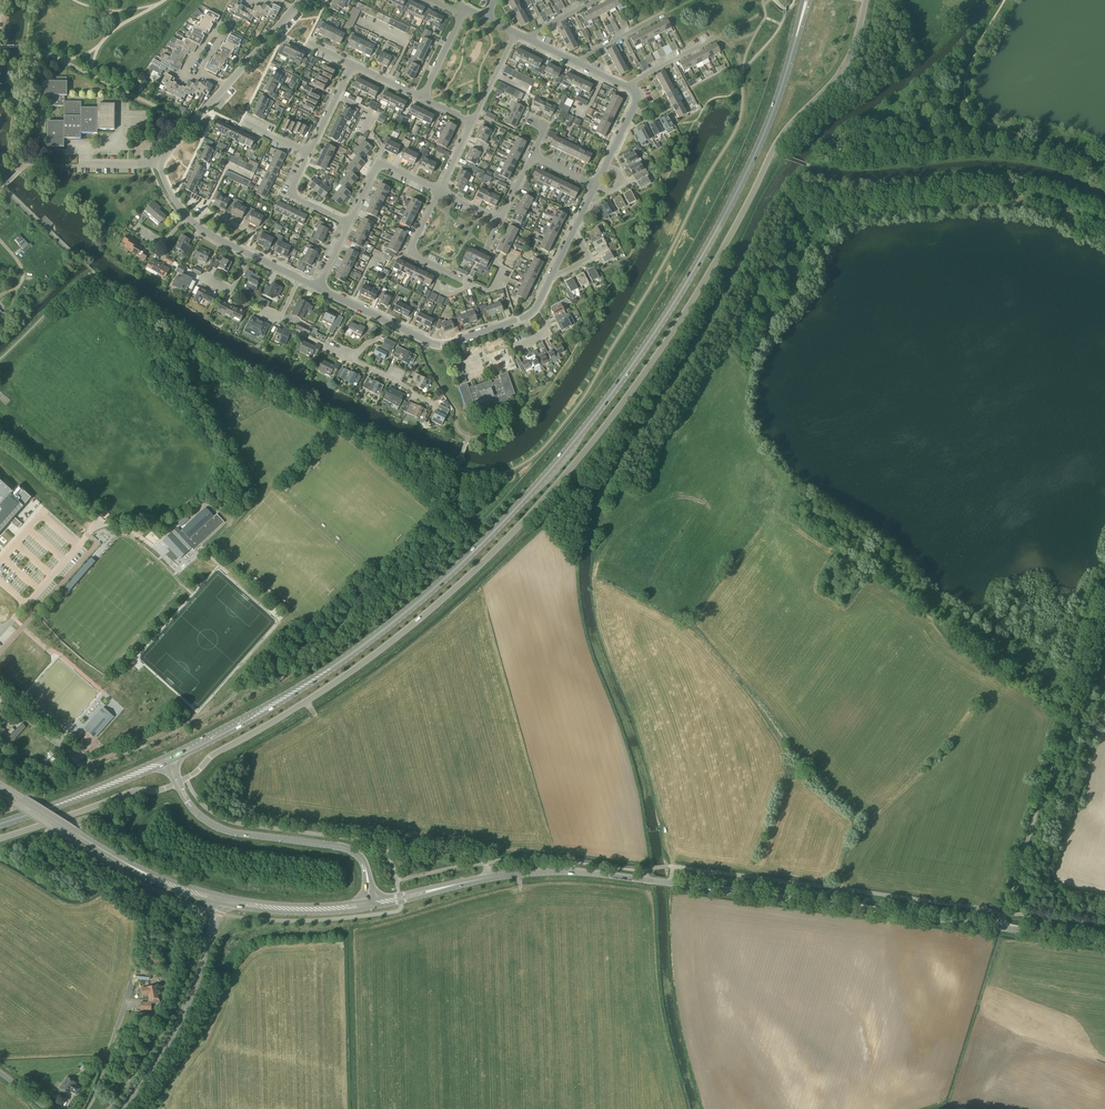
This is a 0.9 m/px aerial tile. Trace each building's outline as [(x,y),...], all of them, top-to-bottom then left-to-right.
[(239,0),(232,0),(228,8),(234,11),(235,8),(239,10),(241,6),(237,4),(239,0)] [(345,3),(338,0),(335,0),(330,9),(338,13),(341,8),(342,9),(345,3)] [(407,5),(404,3),(406,0),(398,0),(396,4),(394,7),(397,8),(397,9),(400,11),(401,10),(401,9),(402,10),(400,13),(402,15),(404,11),(407,5)] [(520,4),(518,0),(513,0),(508,2),(511,9),(520,4)] [(615,8),(611,0),(610,0),(605,2),(609,11),(615,8)] [(358,2),(355,8),(361,11),(362,12),(365,6),(358,2)] [(603,14),(609,11),(605,2),(599,5),(603,14)] [(414,13),(418,6),(412,3),(410,6),(407,5),(404,11),(413,16),(414,13)] [(514,15),(523,10),(520,4),(511,9),(514,15)] [(245,12),(241,11),(243,7),(241,5),(241,6),(239,10),(235,8),(234,11),(232,15),(240,19),(239,20),(240,21),(245,12)] [(262,8),(258,6),(256,5),(253,11),(251,16),(254,17),(260,20),(261,17),(263,14),(260,12),(262,8)] [(262,8),(260,12),(263,14),(261,17),(267,19),(267,20),(270,13),(268,11),(269,8),(270,7),(266,5),(264,9),(262,8)] [(267,19),(266,21),(267,22),(268,20),(268,21),(270,20),(273,22),(274,22),(275,19),(281,8),(274,5),(272,9),(269,8),(268,11),(270,13),(267,20),(267,19)] [(597,17),(603,14),(599,5),(593,8),(597,17)] [(423,20),(426,14),(423,12),(425,9),(418,6),(414,13),(413,16),(423,20)] [(591,20),(597,17),(593,8),(587,11),(591,20)] [(249,9),(247,13),(245,12),(240,21),(241,21),(242,20),(250,24),(254,17),(251,16),(253,11),(249,9)] [(517,21),(526,16),(523,10),(514,15),(517,21)] [(214,22),(216,18),(218,20),(220,17),(208,11),(207,15),(205,14),(204,17),(212,21),(214,22)] [(433,22),(437,15),(430,12),(429,15),(426,14),(423,20),(426,22),(427,19),(433,22)] [(587,12),(580,15),(584,22),(582,23),(585,28),(590,26),(588,22),(591,20),(587,12)] [(437,15),(433,22),(432,25),(435,27),(438,28),(439,26),(443,18),(437,15)] [(211,28),(213,25),(210,23),(212,21),(204,17),(202,16),(201,18),(202,19),(200,22),(211,28)] [(520,27),(529,23),(526,16),(517,21),(520,27)] [(561,25),(556,27),(560,33),(568,29),(565,24),(568,22),(566,19),(560,22),(561,25)] [(324,36),(329,26),(323,24),(324,22),(320,20),(317,28),(320,30),(318,34),(324,36)] [(667,20),(661,23),(665,31),(671,28),(667,20)] [(211,28),(200,22),(197,21),(195,25),(197,26),(196,28),(204,32),(206,33),(207,30),(210,31),(211,28)] [(335,42),(340,32),(337,30),(340,25),(339,25),(340,24),(337,22),(337,23),(329,39),(335,42)] [(329,39),(337,23),(334,29),(329,26),(324,36),(329,39)] [(661,23),(655,26),(659,34),(665,31),(661,23)] [(655,26),(649,29),(653,38),(653,37),(659,34),(655,26)] [(203,40),(205,36),(202,35),(204,32),(196,28),(194,27),(193,30),(191,29),(189,33),(192,34),(203,40)] [(563,39),(571,35),(568,29),(560,33),(563,39)] [(649,29),(643,32),(647,41),(649,44),(655,41),(653,37),(653,38),(649,29)] [(340,32),(335,42),(340,44),(345,34),(340,32)] [(354,48),(359,39),(353,36),(354,34),(352,32),(350,35),(348,40),(350,41),(348,46),(354,48)] [(643,32),(637,35),(641,44),(647,41),(643,32)] [(189,33),(187,36),(189,37),(188,40),(198,45),(200,46),(203,40),(192,34),(189,33)] [(239,45),(241,41),(242,38),(231,33),(227,41),(237,47),(239,48),(240,45),(239,45)] [(420,45),(428,48),(431,42),(428,40),(429,37),(423,34),(421,37),(424,38),(420,45)] [(566,45),(574,41),(571,35),(563,39),(566,45)] [(635,47),(641,44),(637,35),(631,39),(635,47)] [(178,39),(175,44),(183,48),(188,51),(190,48),(195,51),(198,45),(188,40),(186,39),(184,43),(178,39)] [(359,51),(364,41),(359,39),(354,48),(359,51)] [(170,41),(168,46),(174,49),(172,53),(184,59),(187,54),(181,51),(183,48),(175,44),(170,41)] [(225,44),(223,43),(221,47),(233,52),(235,49),(236,49),(237,47),(227,41),(226,41),(225,44)] [(365,54),(369,44),(364,41),(359,51),(365,54)] [(569,51),(577,47),(574,41),(566,45),(569,51)] [(289,56),(293,47),(287,44),(283,52),(279,50),(277,54),(287,59),(289,56)] [(369,44),(365,54),(370,56),(371,54),(374,55),(375,55),(379,46),(375,44),(375,46),(369,44)] [(709,47),(714,56),(720,52),(716,44),(709,47)] [(425,55),(428,48),(420,45),(417,51),(425,55)] [(221,47),(220,50),(221,50),(220,53),(219,52),(218,53),(229,58),(231,59),(232,57),(233,57),(235,53),(233,52),(221,47)] [(289,56),(287,59),(293,62),(295,59),(299,50),(293,47),(289,56)] [(610,57),(618,53),(615,47),(607,51),(610,57)] [(708,59),(714,56),(709,47),(703,51),(708,59)] [(520,60),(523,52),(517,48),(512,59),(515,60),(516,58),(520,60)] [(295,59),(294,62),(299,65),(301,62),(305,53),(299,50),(295,59)] [(422,61),(425,55),(417,51),(414,57),(412,56),(411,59),(418,63),(419,60),(422,61)] [(708,59),(703,51),(697,54),(702,62),(704,65),(710,62),(708,59)] [(216,55),(215,54),(213,58),(224,64),(226,60),(227,61),(229,58),(218,53),(218,52),(216,55)] [(382,64),(386,55),(381,52),(376,62),(382,64)] [(526,63),(530,55),(523,52),(520,60),(518,62),(521,63),(522,61),(526,63)] [(164,53),(161,58),(163,59),(175,65),(176,61),(182,64),(184,59),(172,53),(170,57),(164,53)] [(613,63),(622,59),(618,53),(610,57),(613,63)] [(696,65),(702,62),(697,54),(691,57),(696,65)] [(386,55),(382,64),(387,67),(389,64),(393,66),(397,58),(392,56),(392,57),(386,55)] [(532,66),(536,58),(530,55),(526,63),(530,65),(529,67),(531,68),(532,66)] [(690,68),(696,65),(691,57),(686,60),(690,68)] [(223,67),(224,64),(213,58),(210,64),(220,70),(222,71),(224,68),(223,67)] [(540,73),(544,66),(540,65),(542,61),(536,58),(532,66),(535,67),(534,71),(537,72),(540,73)] [(154,59),(149,69),(153,71),(151,76),(155,78),(155,80),(158,82),(161,76),(157,75),(158,73),(161,75),(164,70),(165,71),(167,68),(172,71),(173,68),(175,65),(163,59),(161,63),(154,59)] [(409,62),(406,69),(408,70),(416,73),(419,67),(417,66),(418,63),(411,59),(409,62)] [(616,69),(625,65),(622,59),(613,63),(616,69)] [(684,72),(690,68),(686,60),(679,63),(684,72)] [(210,64),(208,63),(205,70),(208,71),(207,73),(215,77),(218,72),(219,72),(220,70),(210,64)] [(333,76),(336,71),(323,64),(322,67),(325,69),(324,71),(333,76)] [(551,75),(555,67),(548,64),(547,68),(544,66),(540,73),(543,75),(545,72),(551,75)] [(619,75),(628,71),(625,65),(616,69),(619,75)] [(559,83),(562,75),(559,74),(561,70),(555,67),(551,75),(554,77),(553,82),(558,84),(559,83)] [(408,70),(405,76),(408,77),(413,80),(416,73),(408,70)] [(331,81),(333,76),(324,71),(323,74),(319,72),(318,75),(329,80),(331,81)] [(659,82),(668,78),(664,71),(656,76),(659,82)] [(282,84),(285,78),(282,76),(277,74),(273,72),(270,78),(282,84)] [(570,84),(574,76),(567,73),(565,77),(562,75),(559,83),(562,84),(565,85),(566,82),(570,84)] [(173,83),(170,81),(172,77),(166,74),(161,85),(166,88),(167,88),(168,85),(172,87),(173,83)] [(329,80),(318,75),(316,74),(315,76),(318,78),(317,81),(326,85),(329,80)] [(576,87),(580,79),(574,76),(570,84),(576,87)] [(67,82),(67,78),(56,77),(56,82),(43,81),(43,95),(52,96),(52,106),(64,106),(64,122),(47,122),(47,147),(64,147),(64,139),(81,139),(81,134),(98,134),(98,130),(115,130),(115,104),(98,104),(98,108),(81,108),(81,102),(65,102),(65,96),(67,96),(67,82)] [(282,84),(270,78),(267,84),(276,89),(279,83),(282,84)] [(361,91),(365,82),(357,78),(353,87),(361,91)] [(662,88),(671,84),(668,78),(659,82),(662,88)] [(582,90),(586,82),(580,79),(576,87),(580,89),(578,93),(581,94),(582,90)] [(291,81),(288,87),(293,90),(294,87),(296,83),(294,82),(291,81)] [(324,90),(326,85),(317,81),(316,83),(312,82),(311,84),(324,90)] [(179,86),(176,84),(176,83),(174,82),(173,83),(172,87),(168,85),(167,88),(166,88),(165,91),(173,96),(172,97),(173,98),(179,86)] [(203,84),(202,84),(199,82),(196,87),(194,86),(193,89),(195,91),(194,94),(200,97),(202,93),(203,90),(200,89),(203,84)] [(207,82),(206,83),(204,82),(202,84),(203,84),(200,89),(203,90),(202,93),(200,97),(199,98),(197,103),(200,104),(205,95),(208,96),(213,85),(207,82)] [(368,94),(372,85),(365,82),(361,91),(368,94)] [(582,90),(586,92),(584,95),(590,98),(594,90),(591,89),(593,85),(586,82),(582,90)] [(189,87),(186,86),(185,88),(186,88),(183,92),(186,94),(192,97),(194,94),(195,91),(193,89),(194,86),(195,85),(191,83),(189,87)] [(278,90),(276,89),(267,84),(264,91),(267,92),(266,95),(275,99),(277,95),(276,94),(278,90)] [(665,94),(674,90),(671,84),(662,88),(665,94)] [(318,102),(321,96),(311,92),(313,89),(305,85),(303,89),(307,91),(307,93),(310,94),(309,97),(318,102)] [(375,98),(379,89),(372,85),(368,94),(375,98)] [(182,86),(181,87),(179,86),(173,98),(174,98),(175,97),(183,101),(186,94),(183,92),(186,88),(185,88),(182,86)] [(669,100),(677,95),(674,90),(665,94),(669,100)] [(623,100),(619,98),(621,95),(611,91),(610,94),(613,96),(611,100),(608,98),(606,97),(605,100),(606,101),(610,102),(619,106),(623,100)] [(388,104),(392,95),(385,92),(381,100),(388,104)] [(394,110),(399,99),(392,95),(388,104),(387,106),(387,108),(393,111),(394,110)] [(672,106),(680,101),(677,95),(669,100),(672,106)] [(261,96),(258,103),(267,107),(270,108),(273,102),(270,101),(261,96)] [(315,107),(318,102),(309,97),(307,100),(304,98),(303,101),(306,103),(306,102),(315,107)] [(541,111),(546,102),(536,97),(531,106),(541,111)] [(402,111),(407,102),(399,99),(394,110),(395,108),(399,110),(396,116),(398,116),(396,120),(399,122),(398,123),(400,124),(403,116),(401,115),(402,111)] [(675,112),(683,107),(680,101),(672,106),(675,112)] [(313,112),(315,107),(306,102),(306,103),(305,105),(301,103),(300,106),(299,109),(307,113),(309,110),(313,112)] [(551,116),(556,107),(546,102),(541,111),(551,116)] [(616,113),(619,106),(610,102),(608,106),(605,104),(603,107),(607,109),(607,108),(616,113)] [(267,107),(258,103),(255,109),(264,113),(267,114),(270,108),(267,107)] [(520,118),(524,108),(515,103),(511,113),(510,113),(520,118)] [(350,110),(351,108),(344,105),(343,107),(346,108),(344,112),(355,117),(358,110),(353,107),(351,111),(350,110)] [(415,118),(420,109),(412,105),(408,114),(415,118)] [(683,107),(675,112),(678,118),(687,114),(689,112),(686,107),(684,108),(683,107)] [(613,119),(616,113),(607,108),(607,109),(605,112),(602,110),(601,113),(604,115),(604,114),(613,119)] [(264,113),(255,109),(252,115),(264,120),(266,117),(262,116),(264,113)] [(423,121),(427,112),(420,109),(415,118),(423,121)] [(570,115),(567,114),(561,111),(558,117),(567,121),(570,115)] [(352,123),(355,117),(344,112),(342,117),(352,123)] [(430,125),(434,116),(427,112),(423,121),(426,123),(425,127),(427,128),(424,134),(427,136),(430,129),(428,128),(430,125)] [(510,113),(511,113),(509,112),(507,116),(509,117),(506,123),(515,128),(520,118),(510,113)] [(610,125),(613,119),(604,114),(604,115),(602,118),(599,117),(598,119),(601,121),(601,120),(610,125)] [(287,131),(291,122),(288,121),(290,118),(288,116),(281,129),(287,131)] [(302,120),(303,117),(300,116),(299,119),(298,121),(293,132),(298,134),(302,125),(300,124),(302,120)] [(338,117),(336,121),(349,127),(350,126),(351,123),(352,124),(352,123),(342,117),(340,116),(340,118),(338,117)] [(403,116),(400,124),(404,126),(408,118),(403,116)] [(667,117),(656,122),(662,133),(663,134),(667,132),(666,130),(672,127),(671,124),(669,120),(667,117)] [(298,121),(299,119),(297,118),(296,120),(294,124),(291,122),(287,131),(292,134),(293,132),(298,121)] [(601,120),(601,121),(599,124),(596,123),(595,125),(598,127),(598,126),(607,131),(610,125),(601,120)] [(348,128),(349,127),(336,121),(334,127),(345,132),(347,128),(348,128)] [(220,133),(224,125),(218,122),(213,133),(216,135),(217,132),(220,133)] [(445,128),(454,132),(456,127),(447,122),(445,128)] [(655,136),(662,133),(656,122),(646,128),(651,138),(653,140),(657,138),(655,136)] [(302,125),(298,134),(303,137),(306,131),(309,132),(313,126),(307,123),(305,127),(302,125)] [(225,139),(230,128),(224,125),(220,133),(224,135),(223,138),(225,139)] [(478,132),(489,137),(492,139),(494,133),(495,133),(496,130),(490,126),(488,126),(487,129),(482,127),(481,128),(480,127),(478,132)] [(604,137),(607,131),(598,126),(598,127),(596,130),(592,128),(591,131),(595,134),(596,133),(604,137)] [(342,138),(345,132),(334,127),(331,132),(342,138)] [(232,139),(236,131),(230,128),(225,139),(228,140),(229,138),(232,139)] [(451,138),(454,132),(445,128),(442,133),(451,138)] [(635,134),(633,136),(636,141),(638,139),(640,144),(641,144),(642,146),(646,144),(645,142),(651,138),(646,128),(635,134)] [(236,131),(232,139),(236,141),(234,144),(237,145),(238,142),(243,134),(236,131)] [(561,140),(556,149),(562,152),(567,143),(566,142),(568,139),(565,137),(567,133),(564,131),(562,136),(560,139),(561,140)] [(340,143),(342,138),(331,132),(328,138),(336,141),(336,142),(337,143),(338,142),(340,143)] [(486,143),(489,137),(478,132),(475,137),(476,138),(476,139),(486,143)] [(448,143),(451,138),(442,133),(440,139),(448,143)] [(553,139),(550,146),(556,149),(561,140),(560,139),(557,138),(558,134),(556,133),(553,139)] [(244,145),(249,136),(243,134),(238,142),(244,145)] [(249,136),(244,145),(250,148),(250,150),(253,151),(256,145),(253,144),(255,140),(249,136)] [(374,137),(376,140),(379,146),(383,144),(379,138),(377,136),(374,137)] [(390,153),(395,143),(390,141),(392,139),(386,136),(383,144),(386,146),(384,150),(390,153)] [(395,143),(390,153),(396,156),(398,151),(401,153),(404,147),(407,140),(404,138),(402,142),(399,141),(397,145),(395,143)] [(511,141),(510,143),(513,145),(523,149),(526,143),(516,138),(515,142),(511,141)] [(446,148),(448,143),(440,139),(437,144),(439,145),(437,147),(442,150),(443,147),(446,148)] [(573,146),(573,145),(569,144),(571,140),(568,139),(566,142),(567,143),(562,152),(569,155),(573,146)] [(359,147),(367,154),(372,148),(364,141),(359,147)] [(579,149),(579,148),(575,147),(577,143),(574,142),(573,145),(573,146),(569,155),(575,158),(579,149)] [(324,150),(333,154),(335,149),(326,144),(324,150)] [(508,147),(507,150),(510,151),(520,155),(523,149),(513,145),(512,149),(509,147),(508,147)] [(585,151),(581,150),(583,146),(580,145),(579,148),(579,149),(575,158),(581,161),(585,152),(585,151)] [(206,147),(203,153),(212,157),(215,159),(215,158),(217,153),(218,152),(217,152),(211,149),(206,147)] [(362,160),(367,154),(359,147),(354,153),(357,156),(362,160)] [(471,149),(468,155),(478,159),(479,156),(483,158),(485,153),(486,150),(487,150),(480,147),(477,152),(471,149)] [(585,152),(581,161),(587,164),(592,155),(587,153),(589,149),(586,148),(585,151),(585,152)] [(404,154),(402,159),(408,162),(413,152),(407,150),(407,149),(404,154)] [(425,158),(420,168),(426,171),(430,161),(432,158),(427,155),(429,151),(427,150),(425,149),(422,155),(426,157),(425,158)] [(273,158),(283,162),(286,155),(277,150),(273,158)] [(330,159),(333,154),(324,150),(321,155),(330,159)] [(505,153),(504,156),(507,157),(517,162),(520,155),(510,151),(509,155),(506,153),(505,153)] [(413,152),(408,162),(414,165),(419,155),(413,152)] [(629,168),(639,163),(641,162),(639,158),(637,159),(633,152),(623,158),(629,168)] [(210,160),(212,157),(203,153),(200,159),(204,161),(203,164),(209,167),(210,164),(211,165),(213,164),(214,162),(210,160)] [(328,165),(330,159),(321,155),(319,160),(328,165)] [(475,165),(478,159),(468,155),(465,161),(475,165)] [(365,163),(362,160),(357,156),(351,162),(360,169),(365,163)] [(503,159),(501,162),(504,163),(505,163),(514,168),(517,162),(507,157),(506,161),(503,159)] [(279,169),(283,162),(273,158),(270,165),(279,169)] [(325,170),(328,165),(319,160),(316,166),(322,169),(325,170)] [(430,161),(426,171),(432,174),(436,164),(430,161)] [(354,175),(360,169),(351,162),(346,169),(349,171),(354,175)] [(500,165),(498,168),(501,170),(502,169),(511,174),(514,168),(505,163),(504,163),(503,167),(500,165)] [(634,179),(647,172),(645,168),(643,170),(639,163),(629,168),(634,179)] [(208,170),(209,167),(203,164),(201,167),(197,165),(194,171),(203,176),(206,169),(208,170)] [(276,176),(279,169),(270,165),(266,172),(276,176)] [(495,174),(494,177),(505,182),(506,179),(508,180),(511,174),(502,169),(501,170),(500,173),(497,172),(495,174)] [(543,184),(548,175),(535,169),(532,175),(538,178),(537,181),(542,183),(540,186),(543,187),(544,184),(543,184)] [(200,182),(203,176),(194,171),(191,177),(200,182)] [(358,178),(354,175),(349,171),(344,178),(352,184),(358,178)] [(458,177),(467,181),(469,182),(472,176),(460,171),(458,177)] [(272,184),(276,176),(266,172),(263,179),(272,184)] [(647,172),(634,179),(640,189),(650,184),(646,177),(649,176),(647,172)] [(490,183),(492,178),(484,174),(482,179),(486,181),(490,183)] [(548,175),(543,184),(544,184),(543,186),(547,187),(546,189),(545,190),(548,192),(549,190),(550,187),(549,187),(554,178),(548,175)] [(200,182),(191,177),(188,183),(197,188),(200,189),(203,183),(200,182)] [(316,192),(322,183),(314,177),(307,185),(316,192)] [(466,185),(467,181),(458,177),(455,183),(457,184),(456,187),(466,192),(469,187),(467,186),(467,185),(466,185)] [(347,190),(352,184),(344,178),(339,184),(342,187),(347,190)] [(554,178),(549,187),(550,187),(554,189),(552,192),(555,193),(556,190),(560,180),(554,178)] [(269,191),(272,184),(263,179),(259,186),(269,191)] [(562,193),(566,183),(560,180),(556,190),(560,192),(558,195),(556,200),(559,201),(561,196),(563,193),(562,193)] [(380,184),(377,189),(387,194),(389,191),(393,193),(394,190),(391,189),(393,186),(383,182),(382,185),(380,184)] [(195,191),(197,188),(188,183),(185,190),(196,195),(198,192),(195,191)] [(324,198),(330,190),(322,183),(316,192),(324,198)] [(566,183),(562,193),(563,193),(566,195),(563,201),(566,202),(569,196),(568,196),(572,186),(566,183)] [(486,191),(483,190),(485,186),(482,185),(480,189),(476,198),(482,201),(487,192),(486,191)] [(493,195),(492,194),(489,193),(491,189),(492,186),(490,185),(488,188),(486,191),(487,192),(482,201),(488,204),(493,195)] [(265,198),(269,191),(259,186),(256,194),(265,198)] [(572,186),(568,196),(569,196),(572,198),(571,201),(573,202),(575,199),(574,199),(579,189),(572,186)] [(350,193),(347,190),(342,187),(337,193),(345,199),(350,193)] [(377,189),(375,193),(389,200),(390,198),(386,196),(387,194),(377,189)] [(219,208),(224,198),(219,196),(220,193),(216,191),(212,200),(215,201),(213,205),(219,208)] [(493,195),(488,204),(495,207),(499,198),(495,196),(497,192),(494,191),(492,194),(493,195)] [(630,207),(629,205),(636,201),(630,191),(620,196),(625,207),(626,209),(630,207)] [(339,206),(345,199),(337,193),(331,199),(339,206)] [(375,193),(373,198),(383,203),(384,200),(388,202),(389,200),(375,193)] [(530,206),(530,205),(532,201),(536,203),(538,197),(528,193),(527,196),(524,195),(521,201),(530,206)] [(618,210),(625,207),(620,196),(609,202),(615,212),(616,215),(620,213),(618,210)] [(229,208),(233,200),(229,198),(228,197),(227,200),(224,198),(219,208),(224,210),(226,206),(229,208)] [(373,198),(371,203),(385,210),(386,207),(381,205),(383,203),(373,198)] [(405,202),(419,209),(421,204),(412,199),(410,202),(406,200),(405,202)] [(236,216),(241,206),(236,204),(237,202),(233,200),(229,208),(232,209),(230,213),(236,216)] [(281,214),(285,205),(278,201),(273,210),(281,214)] [(534,206),(530,205),(530,206),(521,201),(518,208),(527,212),(527,211),(529,208),(533,209),(534,206)] [(166,216),(159,210),(160,208),(153,202),(143,213),(147,217),(148,216),(158,225),(166,216)] [(416,213),(419,209),(405,202),(404,204),(408,206),(407,209),(416,213)] [(608,216),(615,212),(609,202),(602,206),(604,209),(598,212),(602,220),(604,218),(605,220),(609,218),(608,216)] [(371,203),(368,208),(378,212),(379,210),(384,212),(385,210),(371,203)] [(288,218),(292,208),(285,205),(281,214),(285,216),(284,218),(287,220),(288,218)] [(246,216),(250,208),(246,206),(245,208),(241,206),(236,216),(241,219),(243,215),(246,216)] [(554,217),(563,222),(566,215),(568,211),(559,207),(557,211),(555,215),(552,214),(550,216),(553,218),(554,217)] [(253,224),(258,214),(253,212),(254,210),(250,208),(246,216),(249,218),(247,222),(253,224)] [(295,221),(300,212),(292,208),(288,218),(295,221)] [(377,215),(378,212),(368,208),(366,213),(375,218),(376,217),(380,219),(381,217),(377,215)] [(527,211),(527,212),(518,208),(515,214),(524,218),(524,217),(526,214),(530,215),(531,213),(527,211)] [(414,218),(416,213),(407,209),(406,211),(401,209),(400,211),(414,218)] [(412,223),(414,218),(400,211),(399,214),(404,215),(402,218),(412,223)] [(302,225),(307,216),(300,212),(295,221),(302,225)] [(258,214),(253,224),(258,227),(260,223),(263,225),(264,222),(266,220),(267,216),(263,214),(262,216),(258,214)] [(528,219),(524,217),(524,218),(515,214),(512,220),(513,220),(512,223),(520,227),(524,229),(525,227),(521,225),(521,224),(523,220),(527,221),(528,219)] [(560,228),(563,222),(554,217),(553,218),(552,221),(549,220),(547,222),(550,224),(551,223),(560,228)] [(409,228),(412,223),(402,218),(401,221),(397,219),(396,221),(400,223),(409,228)] [(360,224),(370,229),(372,226),(376,228),(377,225),(373,223),(373,224),(363,219),(360,224)] [(317,225),(315,228),(318,229),(317,232),(325,237),(328,230),(325,228),(326,225),(319,221),(317,225)] [(557,234),(560,228),(551,223),(550,224),(549,227),(544,225),(543,228),(544,228),(544,229),(547,230),(548,229),(557,234)] [(369,231),(370,229),(360,224),(358,229),(372,236),(373,233),(369,231)] [(515,236),(517,232),(521,234),(522,231),(518,229),(517,230),(509,226),(506,232),(515,236)] [(393,227),(392,229),(396,232),(394,234),(404,239),(406,234),(397,229),(393,227)] [(588,232),(587,232),(592,243),(603,237),(603,238),(606,236),(604,232),(601,234),(597,227),(590,231),(588,232)] [(263,246),(268,236),(270,233),(269,233),(270,233),(261,229),(261,230),(256,238),(259,240),(258,244),(263,246)] [(371,237),(372,236),(358,229),(356,234),(365,238),(367,235),(371,237)] [(543,232),(541,235),(544,236),(545,236),(554,240),(557,234),(548,229),(547,230),(546,233),(543,232)] [(311,237),(309,241),(316,245),(318,241),(322,243),(325,237),(317,232),(314,231),(311,237)] [(515,236),(506,232),(503,238),(512,243),(512,242),(514,238),(518,240),(519,237),(515,236)] [(356,234),(353,238),(367,245),(368,245),(369,243),(364,240),(365,238),(356,234)] [(389,235),(388,237),(402,244),(404,239),(394,234),(393,237),(389,235)] [(127,235),(123,242),(127,244),(125,247),(137,255),(136,256),(135,257),(139,259),(140,258),(144,251),(141,249),(141,248),(136,245),(138,242),(127,235)] [(278,238),(273,247),(276,248),(274,252),(280,255),(284,246),(285,245),(286,243),(284,242),(283,241),(282,240),(283,237),(279,235),(278,238)] [(185,257),(190,249),(186,247),(190,240),(182,236),(175,247),(182,251),(180,255),(185,257)] [(273,247),(278,238),(274,237),(274,236),(273,239),(268,236),(263,246),(268,249),(270,245),(273,247)] [(537,237),(536,240),(538,241),(541,242),(542,242),(551,246),(554,240),(545,236),(544,236),(543,240),(540,238),(537,237)] [(388,237),(387,239),(391,241),(390,244),(399,248),(402,244),(388,237)] [(603,237),(592,243),(598,253),(608,248),(603,238),(603,237)] [(353,238),(351,243),(361,248),(362,245),(367,247),(367,245),(353,238)] [(503,238),(500,245),(504,246),(509,249),(509,248),(510,246),(511,245),(515,246),(516,244),(516,243),(512,242),(512,243),(503,238)] [(284,246),(280,255),(285,257),(287,253),(290,255),(295,247),(297,241),(292,239),(289,243),(287,246),(285,245),(284,246)] [(537,244),(535,247),(539,249),(539,248),(548,253),(551,246),(542,242),(541,242),(540,246),(537,244)] [(306,248),(303,254),(305,255),(314,260),(315,257),(316,258),(318,254),(317,253),(313,251),(315,248),(307,244),(306,248)] [(384,247),(382,252),(387,255),(388,254),(395,257),(397,253),(399,248),(390,244),(389,246),(384,244),(383,247),(384,247)] [(499,246),(497,251),(506,255),(508,251),(511,252),(512,252),(520,256),(521,254),(521,253),(513,250),(509,248),(509,249),(504,246),(500,245),(499,246)] [(210,252),(200,247),(197,252),(196,252),(194,258),(206,263),(208,258),(208,257),(210,252)] [(468,248),(463,259),(466,261),(467,258),(471,260),(470,264),(472,265),(474,262),(473,261),(478,252),(471,249),(471,250),(468,248)] [(608,248),(598,253),(603,264),(604,264),(608,262),(613,259),(608,248)] [(348,249),(346,254),(356,259),(357,256),(361,258),(362,258),(368,261),(371,256),(364,253),(362,256),(358,254),(348,249)] [(141,258),(140,260),(143,262),(144,261),(149,254),(145,252),(141,258)] [(478,252),(473,261),(474,262),(477,263),(476,267),(478,268),(480,265),(479,264),(484,255),(478,252)] [(346,254),(343,259),(358,266),(359,263),(355,261),(356,259),(346,254)] [(311,266),(314,260),(305,255),(304,258),(301,257),(300,261),(299,261),(297,264),(305,268),(307,264),(311,266)] [(478,268),(482,270),(485,271),(486,268),(488,269),(493,260),(490,258),(484,255),(479,264),(480,265),(478,268)] [(172,265),(174,261),(166,257),(164,261),(172,265)] [(227,272),(232,263),(223,258),(218,268),(227,272)] [(531,265),(540,269),(543,263),(534,258),(532,263),(528,261),(527,264),(530,265),(531,265)] [(215,269),(219,261),(215,259),(211,267),(215,269)] [(343,259),(341,264),(351,269),(352,266),(357,268),(358,266),(343,259)] [(397,275),(404,262),(398,259),(393,268),(397,270),(395,276),(396,277),(398,275),(397,275)] [(154,263),(150,261),(147,267),(157,274),(163,278),(164,276),(165,276),(169,269),(156,261),(154,263)] [(405,274),(410,265),(404,262),(397,275),(398,275),(399,276),(401,272),(405,274)] [(175,271),(182,275),(183,274),(186,268),(179,264),(175,271)] [(341,264),(339,268),(353,275),(354,273),(350,271),(351,269),(341,264)] [(409,281),(416,268),(410,265),(405,274),(409,276),(408,280),(407,282),(409,283),(410,281),(409,281)] [(537,275),(540,269),(531,265),(530,265),(529,269),(525,267),(524,270),(525,271),(527,272),(528,271),(537,275)] [(200,276),(203,270),(195,266),(192,272),(200,276)] [(339,268),(336,273),(346,278),(348,275),(352,277),(353,275),(339,268)] [(417,280),(422,271),(416,268),(409,281),(410,281),(411,281),(413,278),(417,280)] [(593,284),(592,281),(598,278),(593,268),(583,273),(590,286),(593,284)] [(421,286),(428,274),(422,271),(417,280),(421,282),(416,292),(419,293),(422,287),(421,286)] [(521,273),(519,275),(521,276),(524,278),(525,277),(534,282),(537,275),(528,271),(527,272),(525,271),(524,274),(523,273),(521,273)] [(253,294),(254,293),(255,292),(257,288),(257,287),(258,284),(257,283),(260,277),(251,273),(248,279),(249,280),(245,287),(251,290),(251,291),(251,293),(252,293),(253,294)] [(336,273),(334,278),(337,280),(336,283),(338,283),(339,281),(344,283),(349,285),(350,282),(345,280),(346,278),(336,273)] [(589,286),(590,286),(583,273),(572,278),(579,291),(583,289),(581,287),(588,283),(589,286)] [(177,277),(173,286),(186,292),(192,279),(183,274),(182,275),(181,278),(177,277)] [(421,286),(422,287),(423,287),(425,284),(429,286),(434,277),(428,274),(421,286)] [(515,279),(514,280),(518,282),(521,284),(522,283),(531,288),(534,282),(525,277),(524,278),(523,281),(519,280),(517,278),(515,279)] [(579,291),(572,278),(561,284),(567,294),(570,300),(574,298),(571,292),(577,289),(579,291)] [(367,297),(371,289),(366,287),(369,282),(363,280),(359,287),(362,288),(360,294),(367,297)] [(279,296),(282,288),(272,283),(270,288),(267,286),(263,293),(273,298),(275,294),(279,296)] [(528,294),(531,288),(522,283),(521,284),(520,287),(517,286),(515,288),(518,290),(519,289),(528,294)] [(379,297),(382,292),(383,290),(377,287),(375,291),(371,289),(367,297),(374,301),(376,296),(379,297)] [(212,304),(216,296),(200,288),(196,295),(196,296),(194,301),(199,303),(201,298),(212,304)] [(525,300),(528,294),(519,289),(518,290),(517,293),(513,292),(512,295),(516,297),(516,296),(525,300)] [(379,297),(378,299),(381,301),(380,304),(386,307),(387,305),(390,299),(391,296),(386,294),(385,294),(382,292),(379,297)] [(400,314),(404,306),(400,304),(402,299),(397,296),(393,304),(396,305),(393,310),(400,314)] [(420,310),(426,299),(422,297),(421,300),(417,308),(420,310)] [(492,305),(495,314),(506,310),(502,298),(497,300),(498,303),(492,305)] [(569,304),(571,303),(570,302),(571,302),(566,299),(550,307),(551,309),(550,310),(556,320),(566,315),(562,307),(563,306),(563,307),(565,306),(564,306),(566,305),(568,305),(567,304),(569,303),(569,304)] [(304,313),(309,304),(300,300),(297,307),(296,306),(292,314),(300,319),(303,313),(304,313)] [(238,309),(223,301),(218,311),(239,322),(246,309),(239,305),(238,309)] [(404,306),(400,314),(408,317),(410,312),(413,313),(417,306),(411,303),(408,308),(404,306)] [(495,314),(492,305),(486,307),(485,304),(480,306),(480,305),(477,306),(480,315),(483,314),(485,318),(495,314)] [(429,318),(434,309),(431,307),(428,313),(428,314),(422,325),(429,328),(431,326),(433,327),(437,319),(434,318),(433,320),(429,318)] [(470,323),(477,320),(475,316),(479,315),(476,307),(466,311),(470,323)] [(336,315),(327,311),(322,320),(332,325),(328,332),(332,335),(336,327),(338,328),(343,318),(341,317),(337,314),(336,315)] [(463,325),(470,323),(466,311),(455,314),(458,322),(462,321),(463,325)] [(428,314),(428,313),(425,312),(423,315),(419,313),(415,321),(422,325),(428,314)] [(566,315),(556,320),(561,331),(572,325),(568,318),(570,317),(569,314),(566,315)] [(269,325),(251,316),(245,329),(244,332),(250,335),(251,332),(263,338),(269,325)] [(442,321),(439,319),(435,328),(438,329),(440,326),(441,326),(444,332),(454,329),(451,321),(446,322),(445,320),(442,321)] [(309,329),(297,323),(295,328),(309,335),(312,330),(311,330),(313,326),(311,325),(309,329)] [(359,327),(351,323),(345,334),(350,337),(352,334),(354,335),(356,334),(361,336),(365,327),(360,325),(359,327)] [(297,333),(286,328),(284,332),(278,329),(273,340),(285,345),(289,336),(294,338),(297,333)] [(324,341),(326,338),(316,333),(314,336),(324,341)] [(390,355),(396,343),(385,338),(380,349),(377,348),(372,358),(380,362),(381,358),(384,359),(387,354),(390,355)] [(315,347),(302,341),(298,351),(311,357),(313,354),(316,355),(320,348),(316,346),(315,347)] [(553,344),(550,346),(551,350),(555,357),(557,360),(560,358),(559,354),(564,352),(564,351),(565,351),(562,344),(561,345),(560,344),(555,347),(553,344)] [(544,346),(540,347),(541,349),(542,352),(543,354),(548,362),(548,363),(549,363),(550,362),(552,361),(551,360),(555,357),(551,350),(547,352),(545,347),(544,346)] [(412,363),(416,356),(397,347),(392,357),(395,358),(398,359),(400,356),(403,357),(401,361),(408,364),(409,362),(412,363)] [(536,350),(532,352),(534,355),(540,366),(539,366),(540,367),(544,365),(548,362),(543,354),(542,352),(538,354),(537,351),(536,350)] [(528,355),(525,357),(527,360),(530,367),(530,368),(532,370),(535,375),(537,374),(535,371),(535,372),(534,369),(535,369),(535,368),(539,366),(540,366),(534,355),(530,357),(528,355)] [(519,358),(515,360),(522,374),(526,372),(525,370),(530,368),(530,367),(527,360),(521,363),(519,358)] [(334,366),(321,360),(317,370),(330,376),(331,373),(335,375),(339,367),(335,365),(334,366)] [(339,374),(338,378),(340,379),(352,385),(353,382),(357,384),(361,377),(350,372),(349,375),(346,374),(348,370),(345,369),(341,375),(339,374)] [(515,396),(507,373),(499,376),(500,380),(492,383),(491,380),(472,387),(472,386),(468,387),(467,384),(458,387),(468,413),(476,410),(475,407),(477,407),(480,413),(509,403),(507,399),(515,396)] [(431,382),(415,374),(411,380),(409,379),(407,382),(413,385),(415,382),(417,383),(416,387),(422,390),(423,387),(427,389),(431,382)] [(371,384),(369,383),(370,379),(367,378),(362,388),(375,393),(376,391),(380,393),(383,386),(373,381),(371,384)] [(399,407),(402,401),(401,400),(404,394),(389,387),(383,399),(399,407)] [(416,406),(413,405),(413,404),(410,403),(408,408),(405,407),(403,411),(406,412),(418,419),(419,416),(423,418),(427,411),(416,405),(416,406)] [(443,422),(449,410),(439,405),(437,408),(441,410),(439,413),(436,411),(431,421),(441,426),(443,422)] [(10,522),(14,517),(32,498),(18,486),(13,492),(0,481),(0,533),(10,522)] [(177,527),(162,541),(166,545),(169,548),(167,549),(169,552),(171,550),(179,559),(190,549),(193,552),(200,545),(224,522),(217,514),(214,516),(206,508),(181,530),(181,531),(177,527)] [(185,515),(177,522),(181,527),(189,520),(185,515)] [(22,524),(17,520),(13,525),(18,529),(22,524)] [(92,556),(66,585),(69,588),(95,559),(92,556)] [(94,738),(113,717),(103,708),(84,729),(94,738)] [(22,723),(10,736),(14,740),(26,727),(22,723)] [(159,1002),(156,985),(141,988),(143,995),(148,994),(149,999),(152,999),(152,1001),(154,1001),(154,1003),(159,1002)] [(76,1094),(80,1089),(74,1085),(76,1083),(67,1077),(60,1088),(68,1094),(71,1090),(76,1094)]
